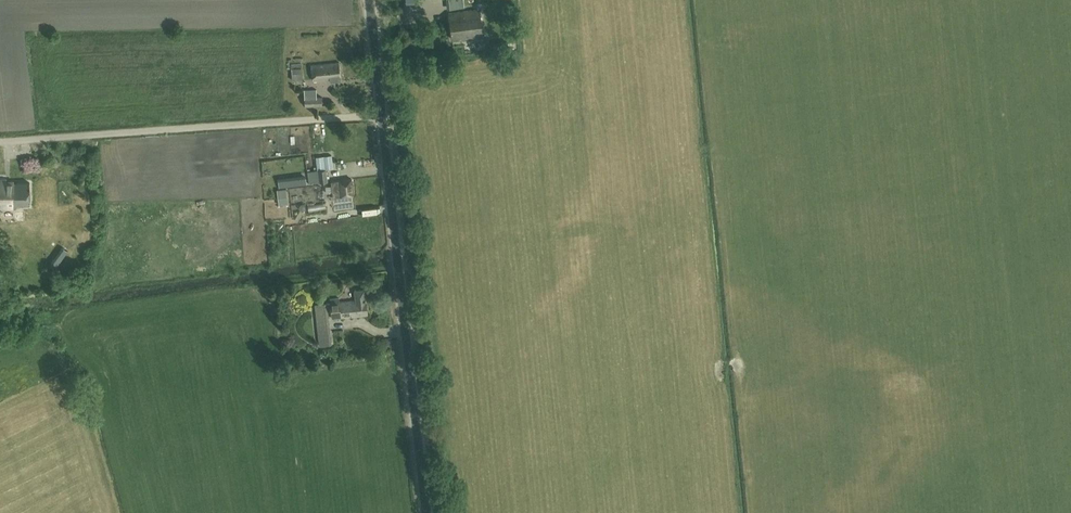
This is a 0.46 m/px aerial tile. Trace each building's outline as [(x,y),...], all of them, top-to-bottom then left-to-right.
[(461,7),(460,0),(446,0),(447,9),(461,7)] [(461,40),(483,37),(479,9),(448,13),(452,39),(460,38),(461,40)] [(330,82),(341,80),(339,62),(311,65),(313,80),(330,78),(330,82)] [(292,79),(303,79),(302,63),(291,64),(292,79)] [(322,96),(305,97),(305,105),(322,105),(322,96)] [(331,155),(315,157),(317,169),(333,167),(331,155)] [(326,169),(307,171),(309,183),(328,181),(326,171),(326,169)] [(305,177),(292,179),(293,185),(299,184),(306,184),(305,177)] [(333,197),(353,194),(352,178),(331,181),(333,197)] [(30,204),(30,182),(6,183),(6,179),(0,179),(0,208),(15,207),(15,204),(30,204)] [(287,189),(277,190),(279,205),(288,204),(287,189)] [(325,203),(308,205),(309,212),(326,209),(325,203)] [(367,315),(366,312),(367,312),(365,302),(364,289),(354,290),(356,300),(339,302),(339,298),(330,299),(332,319),(367,315)] [(328,325),(326,304),(315,305),(317,326),(328,325)]
